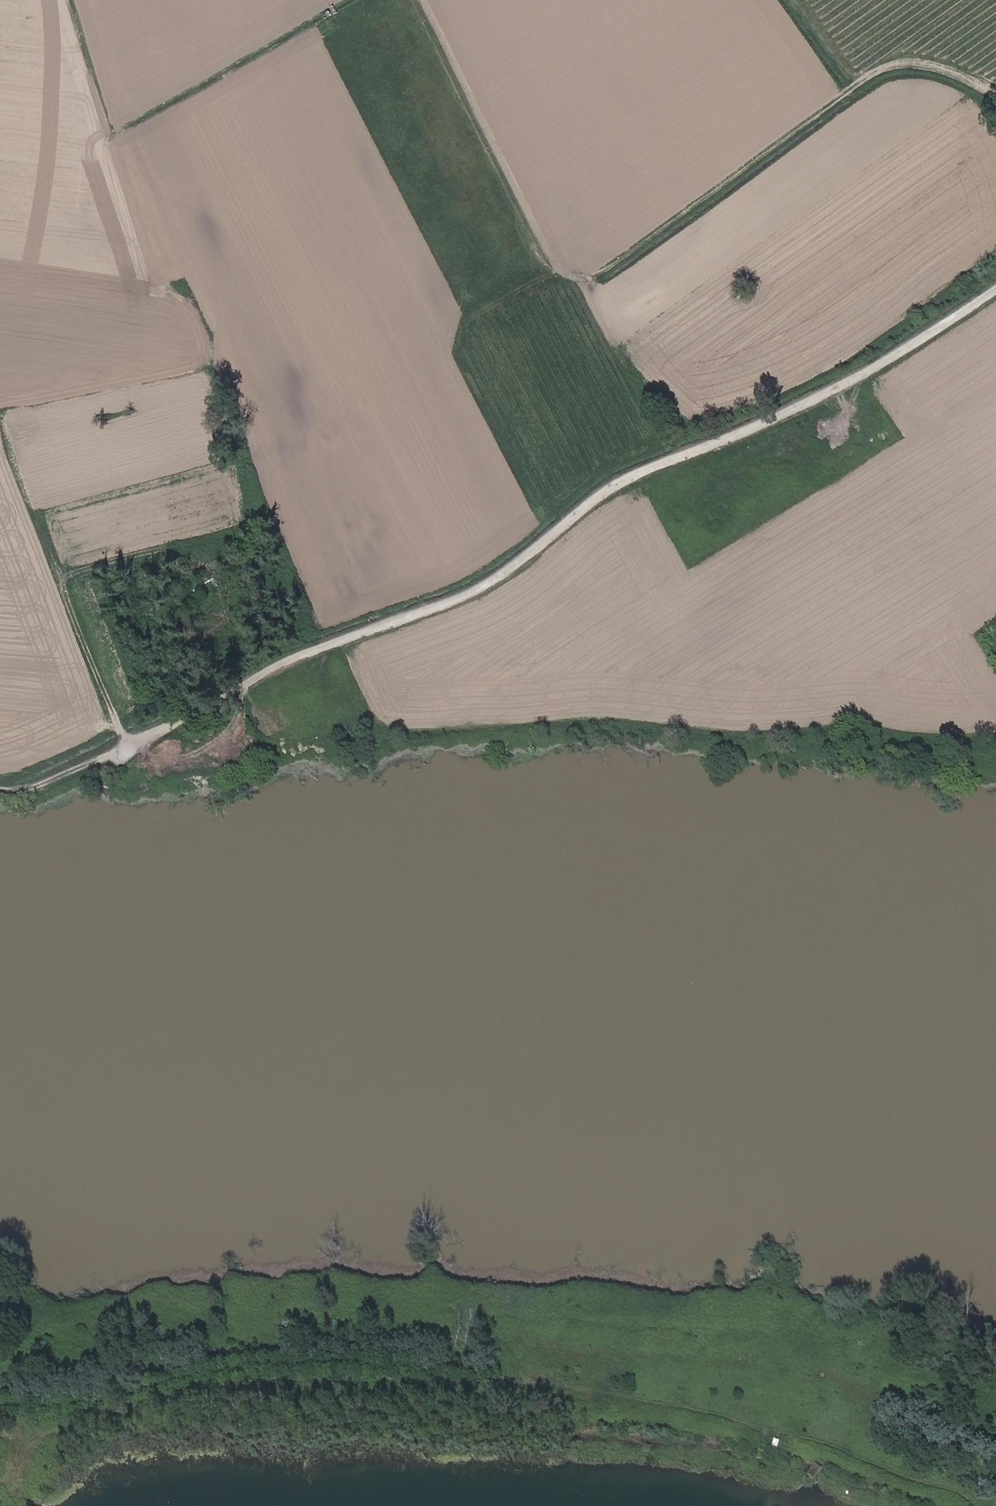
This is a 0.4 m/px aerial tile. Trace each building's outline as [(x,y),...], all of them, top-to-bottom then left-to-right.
[(810,1473),(820,1468),(816,1462),(806,1467),(810,1473)]
